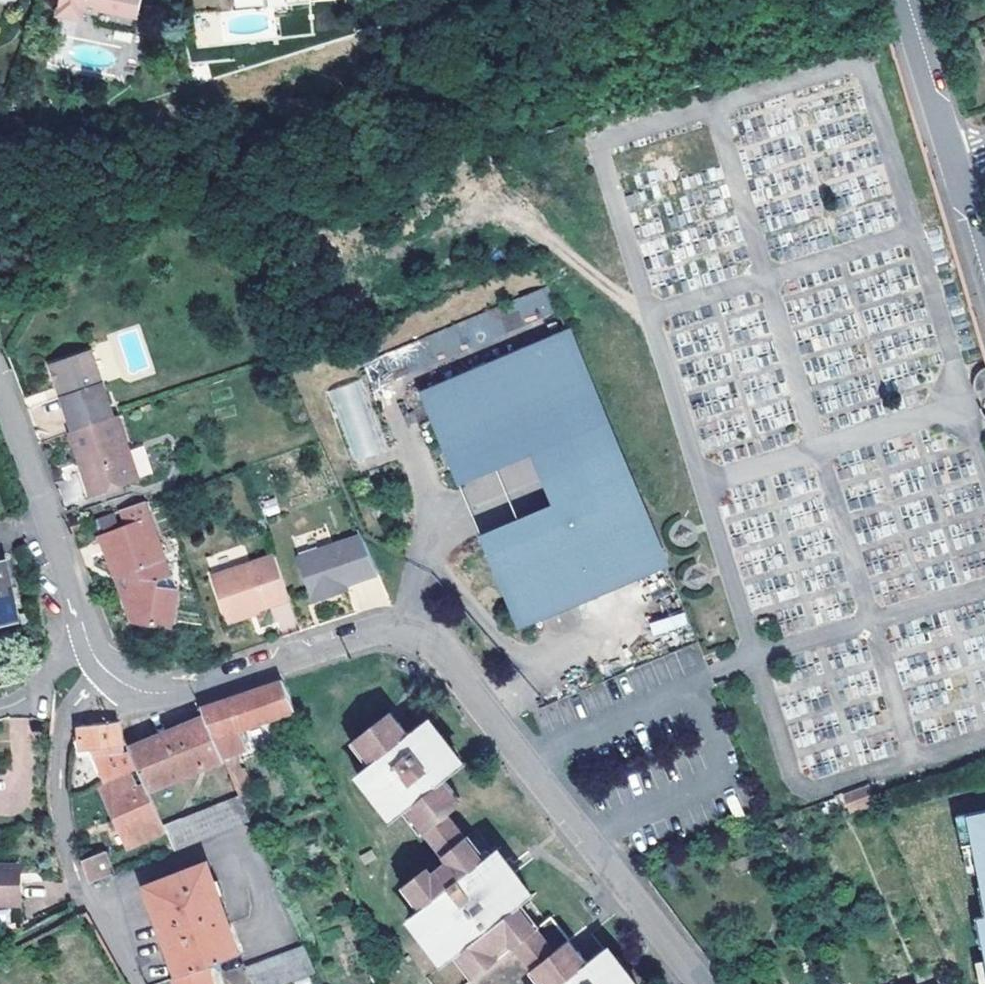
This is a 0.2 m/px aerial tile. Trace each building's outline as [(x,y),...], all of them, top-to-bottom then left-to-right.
[(47,11),(72,17),(74,7),(89,10),(90,6),(109,10),(108,14),(128,18),(132,0),(50,0),(47,11)] [(90,6),(89,10),(87,20),(126,29),(128,18),(108,14),(109,10),(90,6)] [(888,41),(884,27),(870,32),(874,46),(888,41)] [(545,286),(362,362),(373,389),(556,312),(545,286)] [(665,567),(569,332),(432,388),(428,391),(427,397),(451,455),(453,458),(456,461),(458,461),(461,460),(565,417),(579,450),(575,451),(572,455),(573,461),(576,472),(578,474),(580,475),(588,472),(602,507),(501,549),(496,552),(495,560),(496,563),(518,615),(521,618),(525,621),(530,621),(665,567)] [(72,431),(113,418),(91,352),(55,364),(52,371),(56,382),(62,386),(65,394),(61,396),(72,431)] [(361,379),(328,391),(353,462),(387,450),(361,379)] [(72,431),(69,432),(83,471),(87,469),(96,494),(139,479),(118,416),(113,418),(72,431)] [(131,449),(140,476),(152,472),(143,445),(131,449)] [(489,474),(489,475),(462,485),(472,514),(541,489),(530,459),(489,474)] [(87,497),(96,494),(87,469),(83,471),(78,472),(87,497)] [(150,515),(145,501),(118,510),(124,524),(150,515)] [(162,544),(150,515),(124,524),(102,533),(118,574),(132,575),(129,602),(136,619),(159,623),(160,618),(175,620),(181,588),(162,585),(161,581),(173,577),(160,545),(162,544)] [(378,575),(360,535),(297,557),(313,602),(334,595),(333,590),(346,586),(378,575)] [(290,599),(275,555),(214,578),(229,619),(259,608),(260,611),(290,599)] [(13,624),(6,585),(12,584),(9,563),(0,564),(0,626),(13,624)] [(132,575),(118,574),(129,602),(132,575)] [(13,624),(20,624),(12,584),(6,585),(13,624)] [(346,586),(333,590),(334,595),(348,590),(346,586)] [(261,614),(260,611),(259,608),(229,619),(231,625),(261,614)] [(654,636),(689,624),(685,611),(649,623),(654,636)] [(204,718),(222,760),(223,761),(238,796),(239,798),(247,794),(232,758),(239,755),(230,732),(293,710),(283,682),(259,689),(200,708),(204,718)] [(392,707),(387,711),(391,716),(397,722),(401,719),(392,707)] [(516,877),(513,879),(509,873),(499,880),(496,877),(490,868),(502,859),(493,848),(481,857),(446,812),(457,803),(448,792),(453,788),(445,777),(462,763),(450,747),(448,749),(437,737),(440,734),(427,718),(410,731),(401,719),(397,722),(391,716),(387,711),(357,734),(375,757),(369,762),(359,770),(372,787),(375,785),(380,792),(398,814),(402,811),(440,859),(424,872),(421,868),(402,883),(419,904),(414,908),(409,913),(420,927),(422,925),(434,941),(432,943),(445,959),(450,955),(458,949),(473,969),(467,975),(462,978),(467,983),(633,983),(625,974),(622,977),(611,963),(614,960),(602,945),(584,959),(574,946),(569,950),(565,944),(560,938),(565,934),(548,912),(532,924),(516,903),(529,893),(516,877)] [(204,718),(178,728),(180,735),(175,737),(170,739),(167,732),(129,746),(131,751),(132,752),(138,766),(139,769),(145,783),(147,788),(222,760),(204,718)] [(95,757),(131,751),(129,746),(127,741),(120,741),(117,721),(78,726),(82,748),(93,747),(95,757)] [(180,735),(178,728),(167,732),(170,739),(175,737),(180,735)] [(448,749),(450,747),(453,745),(442,732),(440,734),(437,737),(448,749)] [(357,734),(351,739),(369,762),(375,757),(357,734)] [(102,783),(138,766),(132,752),(96,769),(102,783)] [(127,847),(166,831),(163,824),(147,788),(145,783),(132,789),(126,776),(101,787),(127,847)] [(843,792),(847,803),(850,811),(874,802),(866,784),(843,792)] [(462,799),(453,788),(448,792),(457,803),(462,799)] [(392,818),(398,814),(380,792),(374,796),(392,818)] [(826,810),(847,803),(843,792),(822,800),(826,810)] [(238,796),(163,824),(166,831),(174,849),(249,821),(239,798),(238,796)] [(964,818),(976,877),(979,891),(984,890),(984,814),(964,818)] [(964,818),(955,820),(967,879),(976,877),(964,818)] [(103,854),(83,861),(90,882),(112,873),(103,854)] [(374,867),(370,858),(357,863),(362,873),(374,867)] [(513,879),(516,877),(519,874),(509,861),(506,864),(502,859),(490,868),(496,877),(499,880),(509,873),(513,879)] [(0,862),(0,900),(20,900),(21,880),(16,880),(16,862),(0,862)] [(206,966),(217,962),(237,954),(205,863),(144,885),(175,977),(206,966)] [(398,886),(414,908),(419,904),(402,883),(398,886)] [(974,922),(980,951),(981,951),(984,950),(984,920),(983,920),(974,922)] [(429,946),(432,943),(434,941),(422,925),(420,927),(417,930),(429,946)] [(574,946),(565,934),(560,938),(565,944),(569,950),(574,946)] [(247,983),(284,983),(314,973),(303,947),(242,969),(247,983)] [(458,949),(450,955),(467,975),(473,969),(458,949)] [(622,977),(625,974),(628,972),(616,958),(614,960),(611,963),(622,977)] [(975,967),(978,983),(984,983),(984,967),(984,965),(975,967)] [(174,983),(211,983),(206,966),(175,977),(172,978),(174,983)]
